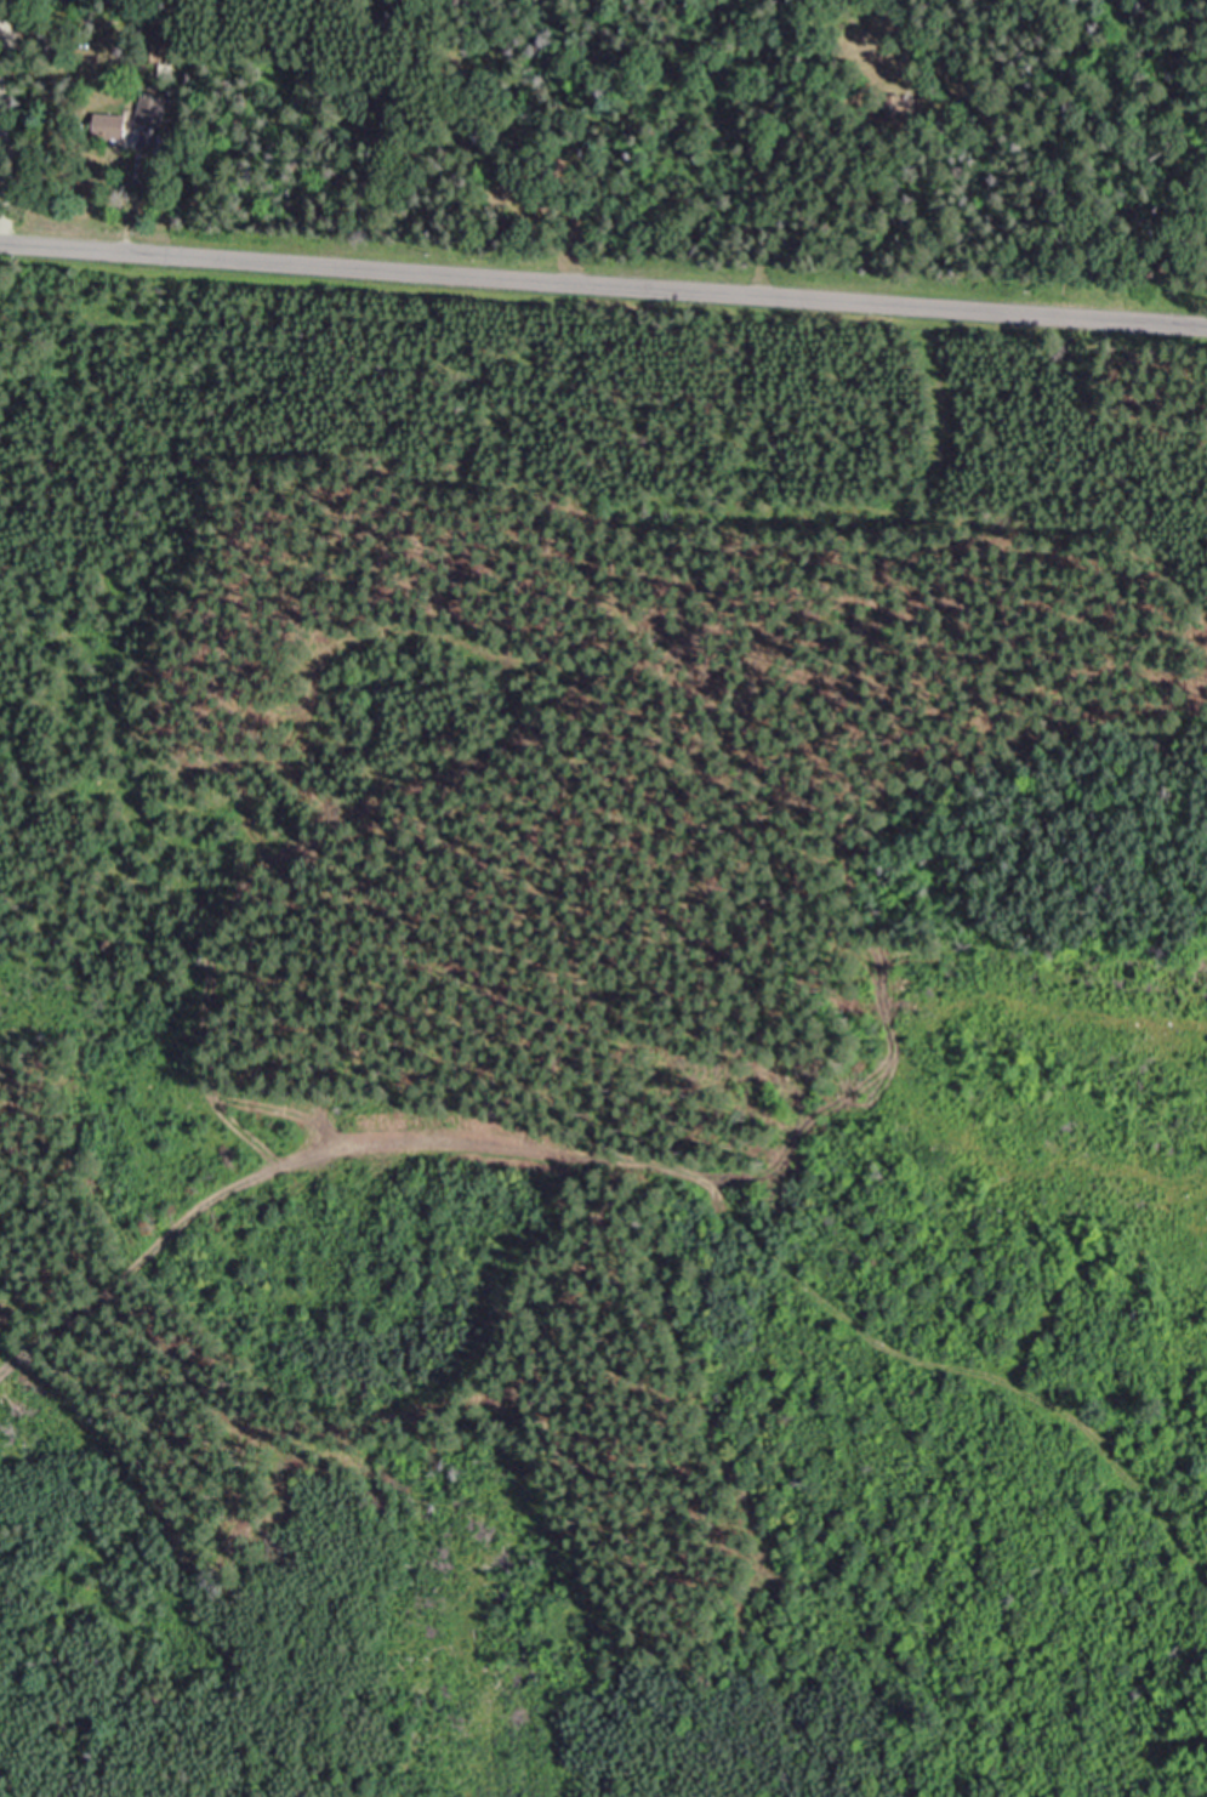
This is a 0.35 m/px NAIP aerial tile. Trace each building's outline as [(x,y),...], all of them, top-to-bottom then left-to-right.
[(170,98),(144,92),(137,123),(163,129),(170,98)]
